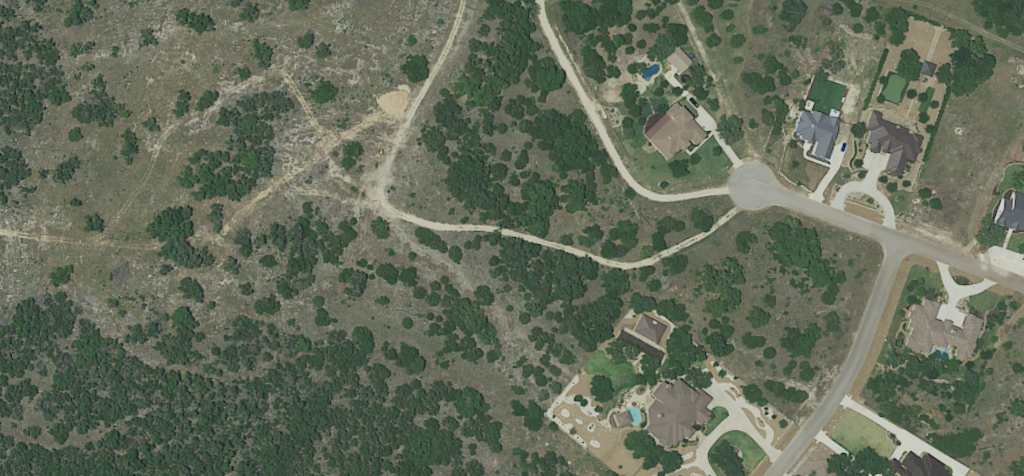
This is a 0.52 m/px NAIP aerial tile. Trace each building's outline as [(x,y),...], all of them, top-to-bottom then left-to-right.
[(689,63),(673,46),(661,56),(677,74),(689,63)] [(914,74),(926,78),(931,65),(919,61),(914,74)] [(665,162),(687,141),(692,146),(703,136),(671,101),(647,123),(650,126),(640,135),(665,162)] [(836,121),(798,109),(789,137),(812,144),(808,155),(823,160),(836,121)] [(885,156),(880,172),(897,177),(902,159),(911,162),(918,137),(903,133),(904,129),(876,121),(878,114),(867,110),(861,130),(867,132),(862,149),(885,156)] [(978,319),(961,314),(957,329),(944,326),(945,323),(931,320),(936,303),(920,300),(919,307),(910,305),(900,349),(924,355),(926,345),(952,351),(951,357),(968,361),(978,319)] [(688,431),(694,427),(709,419),(704,411),(700,408),(707,399),(694,389),(688,392),(672,380),(661,386),(655,381),(644,396),(650,400),(640,413),(645,422),(640,429),(642,434),(651,441),(652,442),(662,449),(684,437),(688,431)] [(629,422),(624,410),(611,415),(615,427),(629,422)] [(920,456),(917,460),(904,451),(895,464),(887,458),(881,468),(893,475),(951,475),(920,456)]
